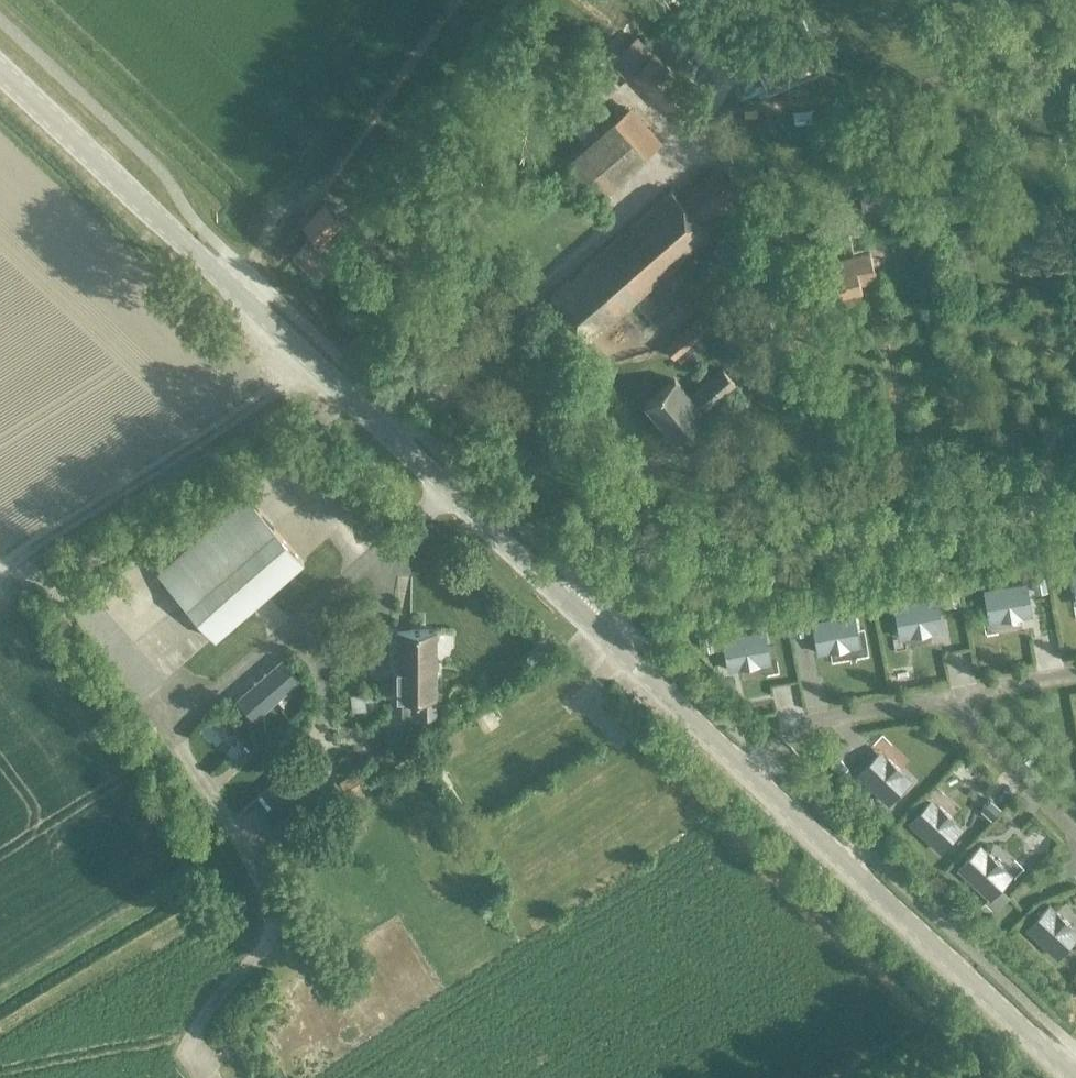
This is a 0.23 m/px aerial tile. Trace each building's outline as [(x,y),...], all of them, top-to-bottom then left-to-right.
[(615,119),(566,162),(598,197),(646,154),(642,149),(620,124),(615,119)] [(716,170),(694,189),(679,201),(670,191),(550,295),(586,338),(709,234),(698,221),(733,190),(716,170)] [(323,205),(302,228),(319,244),(340,221),(323,205)] [(863,230),(848,232),(851,251),(866,248),(863,230)] [(325,273),(333,264),(306,240),(291,256),(314,276),(320,268),(325,273)] [(858,274),(873,270),(869,252),(824,263),(833,299),(862,292),(858,274)] [(362,257),(360,270),(372,272),(374,259),(362,257)] [(697,322),(694,324),(664,350),(672,360),(705,332),(697,322)] [(673,442),(694,424),(704,416),(700,412),(733,384),(722,370),(689,398),(673,380),(643,405),(673,442)] [(215,640),(304,563),(246,497),(158,574),(215,640)] [(1046,578),(1032,581),(1035,594),(1048,592),(1046,578)] [(983,591),(986,607),(996,605),(999,621),(1031,615),(1025,584),(983,591)] [(959,591),(944,594),(947,607),(961,605),(959,591)] [(935,599),(894,607),(897,623),(906,621),(909,636),(941,631),(935,599)] [(849,648),(846,632),(855,631),(852,615),(811,622),(817,654),(849,648)] [(803,622),(789,625),(792,637),(805,635),(803,622)] [(434,716),(434,630),(397,630),(397,696),(401,696),(401,716),(434,716)] [(759,665),(756,649),(766,647),(763,631),(721,639),(727,671),(759,665)] [(712,636),(699,638),(700,645),(702,653),(715,650),(713,641),(712,636)] [(253,720),(300,679),(282,659),(235,700),(253,720)] [(488,706),(473,715),(481,728),(496,719),(488,706)] [(411,736),(363,767),(338,782),(346,794),(419,748),(411,736)] [(236,741),(225,751),(231,758),(242,749),(236,741)] [(868,763),(857,775),(887,804),(910,781),(885,757),(874,769),(868,763)] [(836,758),(830,765),(841,774),(847,767),(836,758)] [(294,761),(259,794),(250,802),(272,825),(316,784),(294,761)] [(989,798),(979,810),(990,821),(1001,809),(989,798)] [(919,811),(908,823),(939,852),(961,828),(936,805),(926,817),(919,811)] [(979,846),(957,869),(988,899),(998,888),(999,887),(992,881),(1003,869),(979,846)] [(988,899),(985,903),(993,911),(1007,896),(998,888),(988,899)] [(1048,905),(1026,929),(1056,958),(1067,946),(1062,940),(1073,928),(1048,905)]
